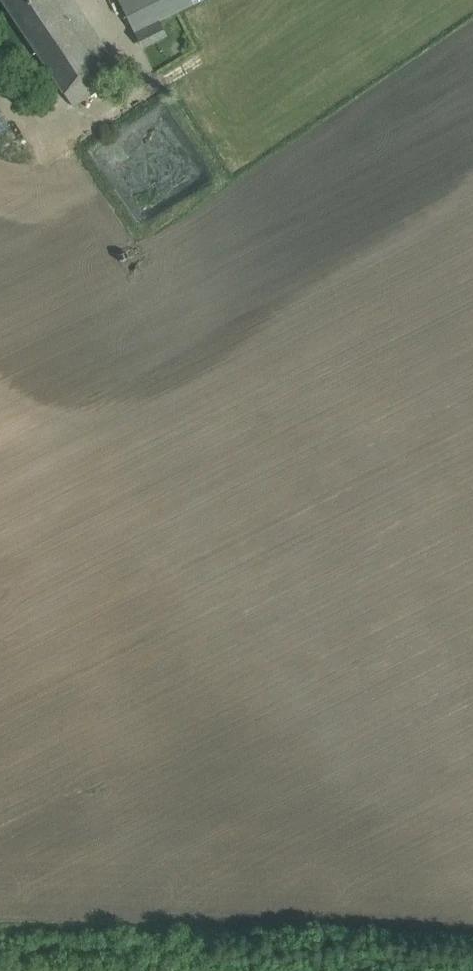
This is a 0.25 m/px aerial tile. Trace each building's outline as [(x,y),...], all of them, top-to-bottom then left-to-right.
[(73,0),(2,0),(73,106),(107,82),(101,72),(115,63),(73,0)] [(135,31),(197,0),(119,0),(135,31)] [(12,125),(0,106),(0,133),(12,125)]
